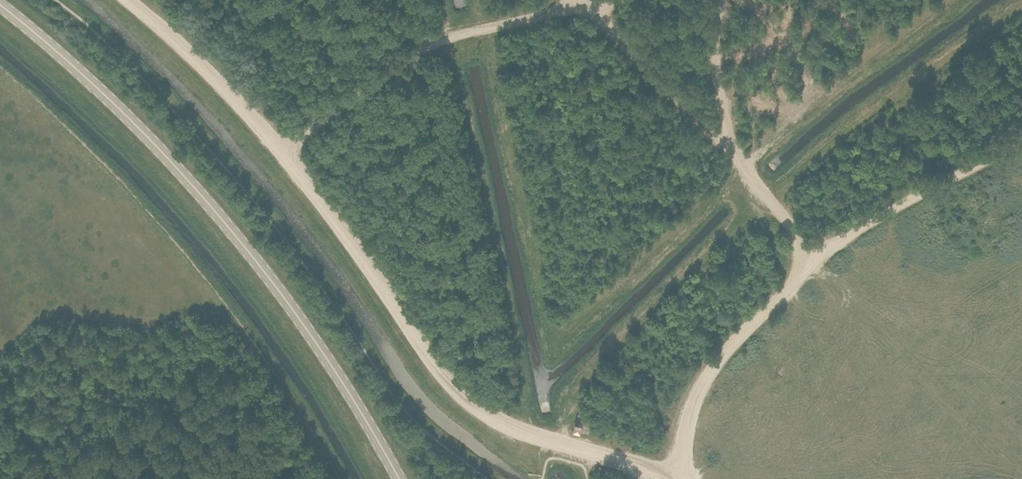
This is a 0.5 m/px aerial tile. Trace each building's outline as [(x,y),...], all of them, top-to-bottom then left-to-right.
[(576,430),(585,433),(587,425),(578,423),(576,430)]
